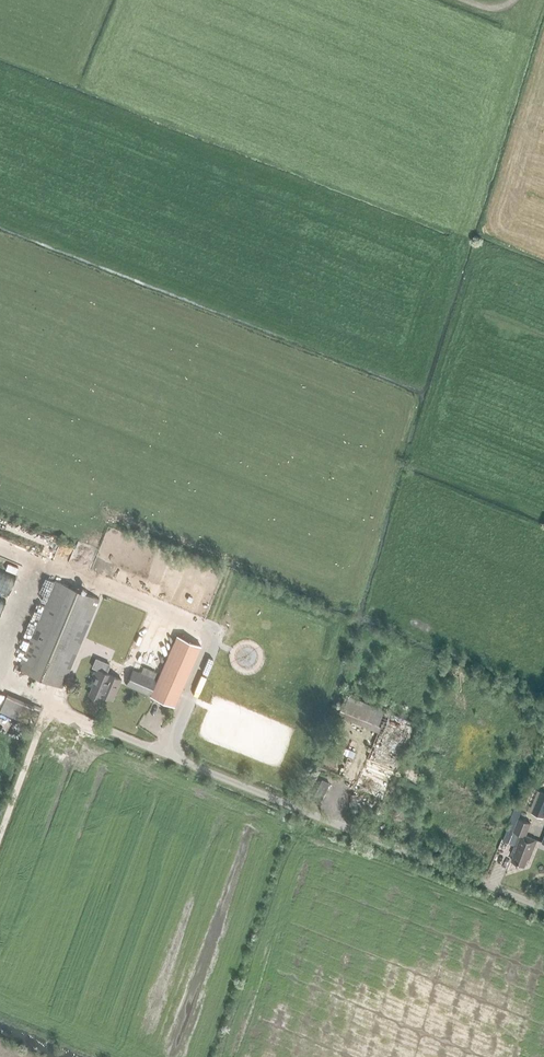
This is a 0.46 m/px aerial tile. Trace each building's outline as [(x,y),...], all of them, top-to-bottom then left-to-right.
[(19,567),(8,563),(4,570),(16,575),(19,567)] [(176,607),(190,613),(210,570),(196,564),(176,607)] [(55,581),(17,670),(58,687),(62,688),(99,600),(55,581)] [(200,645),(176,635),(153,689),(156,691),(153,696),(174,705),(200,645)] [(92,686),(89,695),(98,698),(100,694),(110,698),(112,691),(115,692),(121,678),(105,672),(109,663),(95,658),(91,667),(96,669),(90,685),(92,686)] [(126,685),(149,694),(156,679),(133,669),(126,685)] [(2,713),(33,721),(37,703),(7,695),(2,713)] [(415,723),(386,711),(354,792),(382,804),(415,723)] [(540,791),(531,813),(543,818),(543,817),(543,792),(540,791)] [(345,807),(351,809),(354,796),(349,794),(345,807)] [(527,858),(534,839),(524,835),(529,822),(516,817),(511,830),(518,832),(509,853),(511,854),(509,859),(522,864),(525,857),(527,858)]
